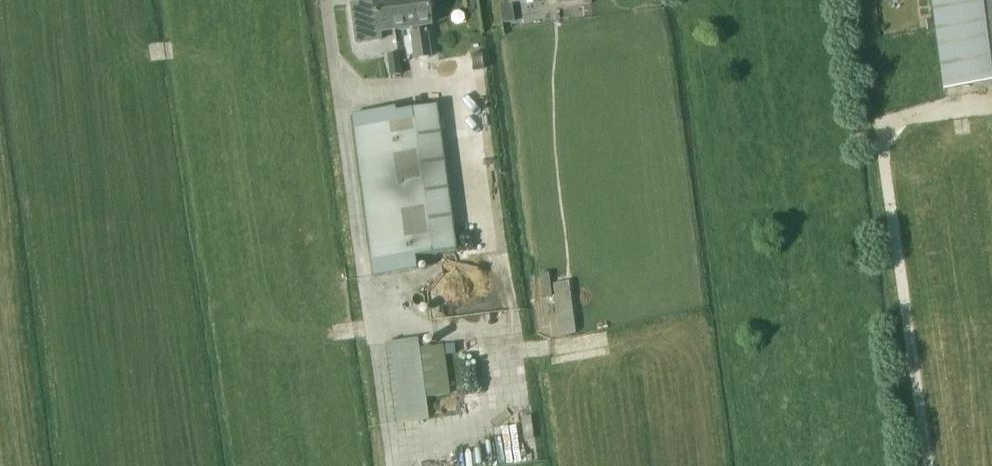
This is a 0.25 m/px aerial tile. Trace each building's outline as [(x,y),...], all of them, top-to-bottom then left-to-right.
[(427,0),(372,0),(372,2),(350,5),(355,44),(381,41),(380,32),(410,29),(414,59),(430,57),(426,26),(430,26),(427,0)] [(945,89),(991,83),(991,0),(933,0),(945,89)] [(397,54),(387,56),(391,78),(401,76),(397,54)] [(414,256),(456,250),(435,106),(395,112),(394,109),(351,116),(374,276),(416,270),(414,256)] [(558,329),(573,328),(568,282),(553,284),(558,329)] [(425,398),(418,348),(417,340),(386,344),(396,423),(427,419),(425,398)] [(443,346),(418,348),(425,398),(449,395),(443,346)]
